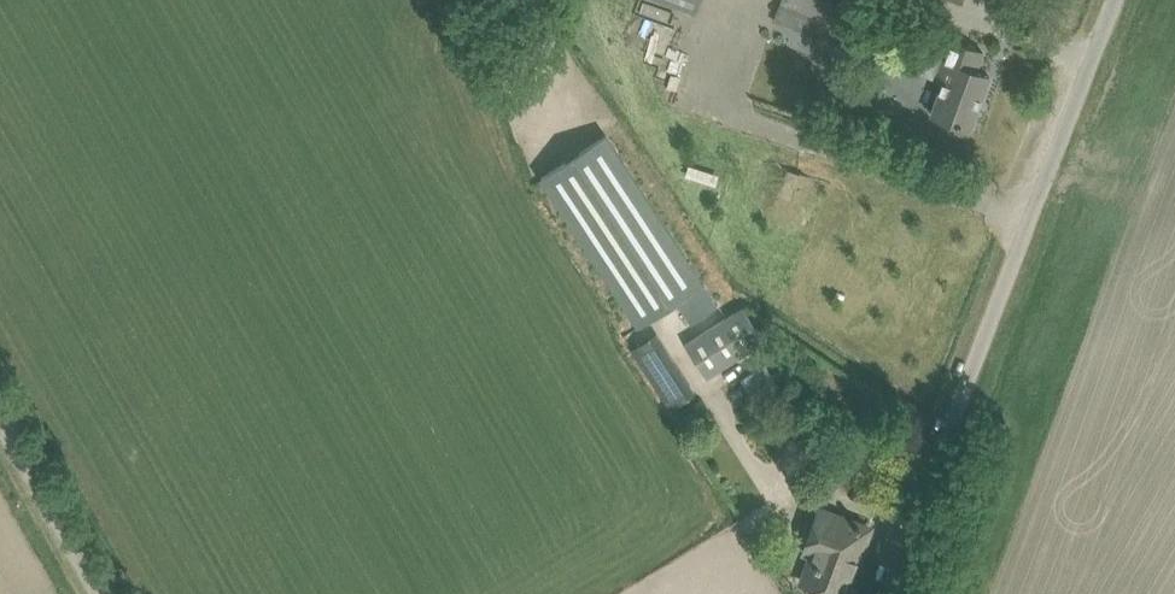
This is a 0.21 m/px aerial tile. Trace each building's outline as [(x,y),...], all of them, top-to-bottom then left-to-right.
[(697,13),(702,0),(662,0),(697,13)] [(938,75),(947,78),(953,62),(977,71),(984,51),(952,40),(938,75)] [(953,62),(947,78),(934,114),(948,119),(971,128),(990,75),(977,71),(953,62)] [(691,321),(717,304),(609,134),(543,178),(638,324),(678,299),(691,321)] [(709,380),(769,342),(746,306),(687,344),(709,380)] [(645,339),(632,347),(670,409),(695,390),(657,332),(645,339)] [(823,586),(844,593),(846,593),(870,528),(847,520),(822,510),(810,543),(820,547),(810,576),(809,575),(807,580),(823,586)]
